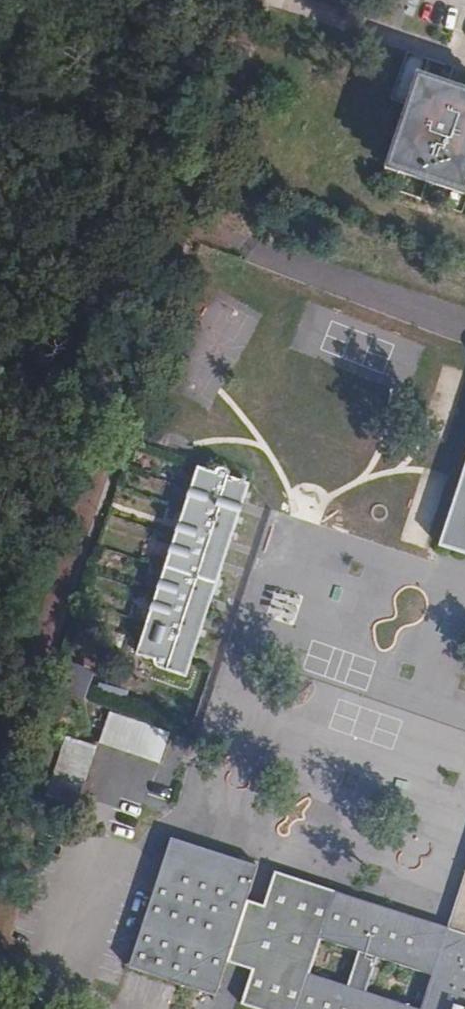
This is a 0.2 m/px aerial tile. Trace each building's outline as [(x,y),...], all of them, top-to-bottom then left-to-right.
[(443,74),(440,82),(449,85),(452,77),(443,74)] [(440,82),(422,76),(417,93),(412,91),(407,104),(388,163),(401,167),(398,174),(456,192),(458,185),(464,187),(464,90),(461,89),(449,85),(440,82)] [(215,472),(198,466),(137,654),(154,659),(158,668),(186,676),(250,483),(231,477),(230,472),(228,467),(220,466),(218,467),(215,472)] [(439,545),(464,554),(464,467),(439,545)] [(174,729),(114,708),(103,738),(163,759),(174,729)] [(80,802),(100,742),(71,732),(50,792),(80,802)] [(228,962),(248,899),(259,866),(172,837),(129,967),(217,995),(228,962)] [(449,928),(275,871),(264,904),(273,907),(252,970),(241,1004),(258,1008),(420,1008),(312,973),(323,939),(433,975),(422,1008),(464,1008),(464,933),(449,928)] [(449,928),(464,933),(464,879),(449,928)] [(273,907),(264,904),(248,899),(228,962),(248,968),(252,970),(273,907)]
